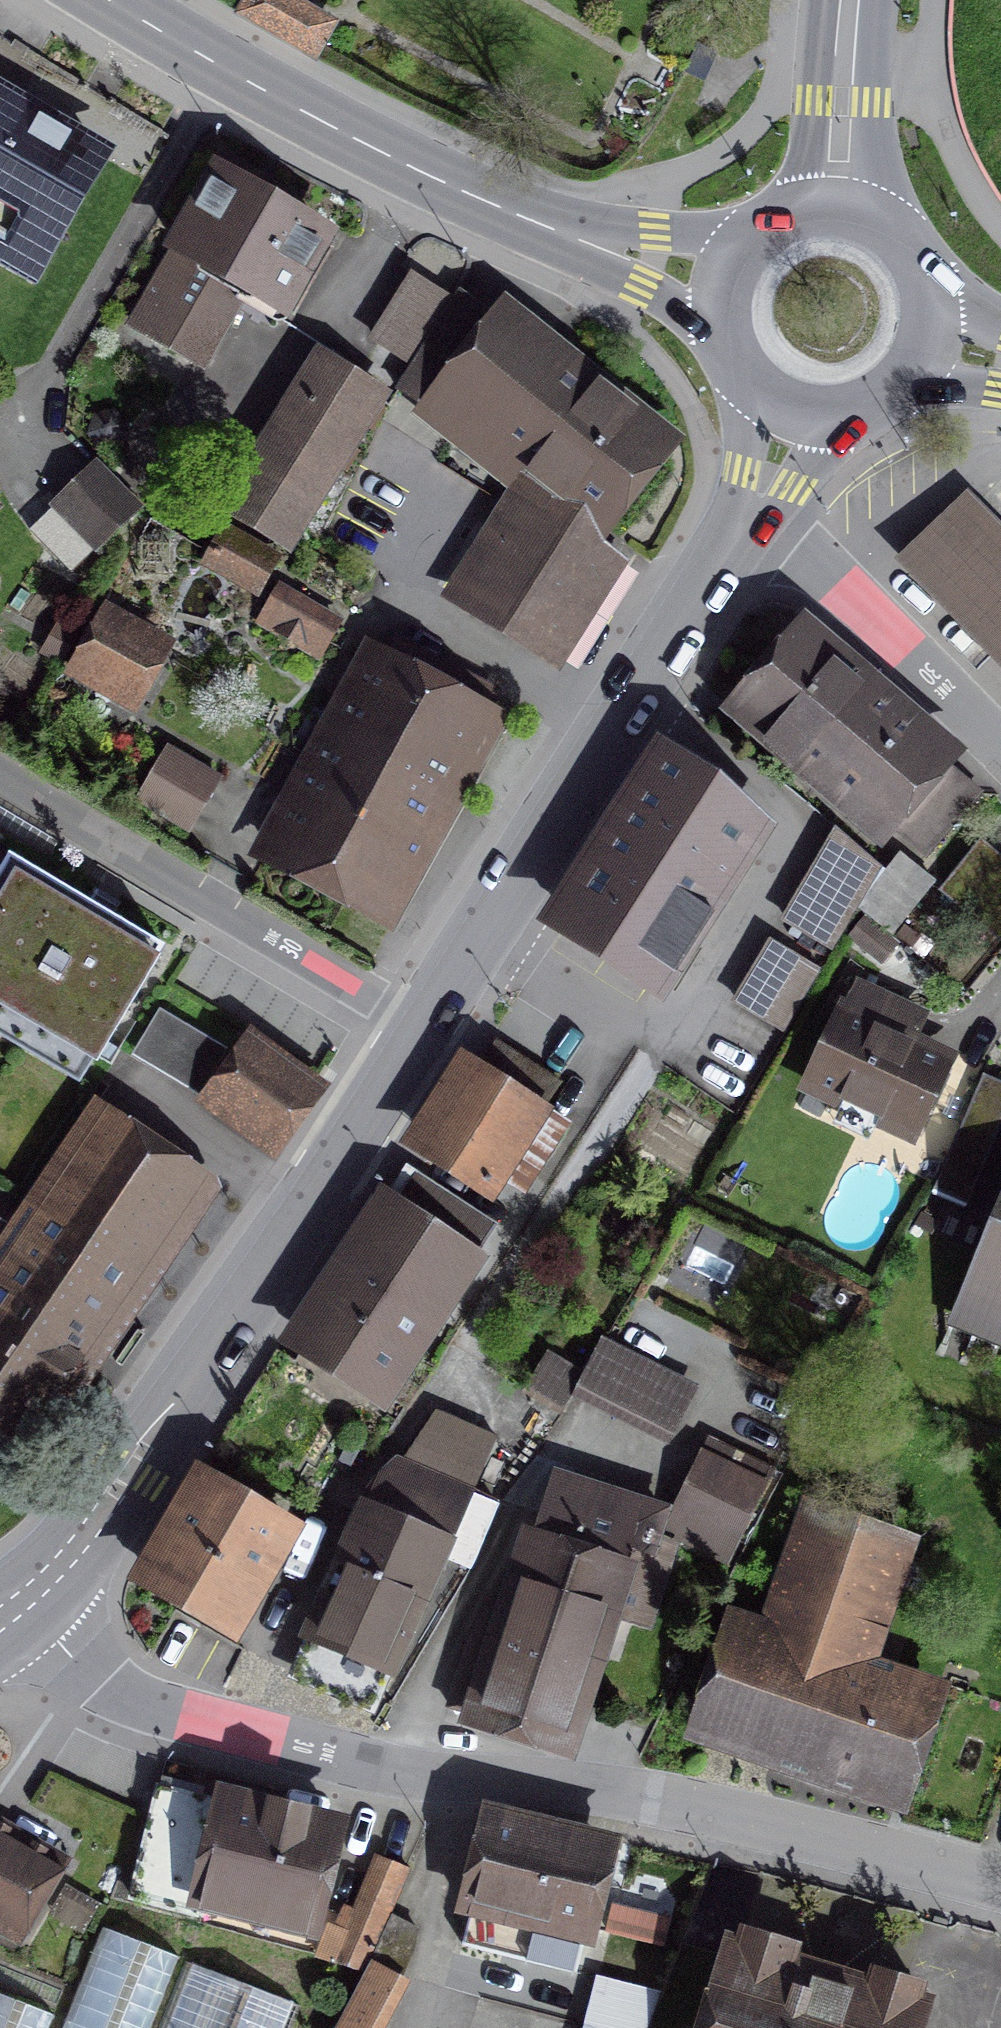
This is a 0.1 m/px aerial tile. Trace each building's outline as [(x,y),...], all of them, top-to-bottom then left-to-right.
[(242,14),(316,56),(336,22),(297,0),(250,0),(242,14)] [(41,260),(102,155),(0,96),(0,236),(41,260)] [(227,161),(171,260),(174,271),(162,275),(151,294),(154,307),(142,328),(194,358),(206,337),(218,333),(230,314),(227,302),(239,298),(245,287),(282,308),(325,234),(248,191),(256,177),(227,161)] [(447,300),(411,278),(375,337),(410,359),(447,300)] [(586,542),(589,539),(671,436),(602,383),(594,393),(502,321),(497,327),(455,301),(399,389),(432,410),(427,416),(505,478),(586,542)] [(382,399),(330,367),(239,511),(291,543),(382,399)] [(97,464),(54,506),(95,549),(139,507),(97,464)] [(619,563),(589,539),(586,542),(505,478),(437,585),(553,658),(555,655),(559,657),(598,595),(595,592),(603,580),(607,581),(619,563)] [(963,501),(904,559),(1000,659),(1000,539),(963,501)] [(277,558),(224,530),(207,561),(260,589),(277,558)] [(190,604),(139,579),(90,666),(131,687),(153,646),(176,633),(190,604)] [(275,595),(259,620),(320,655),(334,631),(329,617),(287,594),(275,595)] [(984,791),(801,634),(744,701),(927,858),(984,791)] [(396,642),(286,842),(382,895),(493,695),(396,642)] [(219,779),(168,749),(139,798),(190,828),(219,779)] [(676,756),(568,923),(651,975),(752,816),(710,777),(676,756)] [(880,867),(842,835),(789,923),(833,948),(858,905),(880,867)] [(941,889),(1000,938),(1000,863),(977,844),(941,889)] [(900,854),(858,905),(893,934),(934,882),(900,854)] [(10,856),(0,872),(0,1001),(98,1060),(164,948),(87,902),(10,856)] [(853,934),(883,960),(895,946),(866,920),(853,934)] [(776,944),(740,1006),(784,1031),(820,970),(776,944)] [(914,1008),(862,984),(849,1014),(845,1012),(811,1085),(911,1132),(945,1060),(900,1039),(914,1008)] [(557,1082),(497,1045),(431,1149),(491,1187),(508,1160),(531,1175),(565,1121),(542,1106),(557,1082)] [(304,1091),(258,1055),(218,1108),(263,1143),(304,1091)] [(986,1074),(933,1189),(970,1205),(1000,1137),(1000,1081),(986,1074)] [(108,1123),(0,1283),(0,1410),(29,1430),(196,1182),(108,1123)] [(485,1222),(412,1175),(302,1344),(375,1391),(485,1222)] [(1000,1343),(1000,1219),(962,1312),(957,1325),(1000,1343)] [(685,1388),(602,1343),(584,1375),(576,1389),(660,1434),(685,1388)] [(584,1375),(544,1353),(525,1387),(565,1409),(576,1389),(584,1375)] [(401,1464),(395,1462),(304,1677),(365,1703),(425,1563),(444,1571),(452,1552),(475,1562),(499,1506),(475,1496),(496,1438),(434,1415),(401,1464)] [(774,1469),(717,1441),(682,1512),(715,1529),(704,1551),(728,1563),(774,1469)] [(662,1512),(558,1478),(512,1620),(488,1612),(470,1641),(449,1706),(562,1742),(605,1607),(646,1621),(667,1555),(650,1549),(662,1512)] [(206,1484),(149,1581),(228,1627),(285,1529),(206,1484)] [(732,1633),(703,1720),(901,1787),(931,1701),(853,1675),(898,1545),(816,1517),(772,1647),(732,1633)] [(227,1805),(160,1789),(133,1896),(201,1913),(203,1902),(209,1904),(212,1891),(311,1916),(332,1834),(226,1807),(227,1805)] [(492,1823),(461,1946),(560,1971),(571,1925),(584,1928),(603,1850),(492,1823)] [(0,1834),(0,1918),(20,1929),(56,1866),(0,1834)] [(410,1871),(380,1859),(345,1938),(333,1933),(322,1955),(367,1968),(371,1959),(390,1916),(410,1871)] [(667,1917),(616,1904),(609,1932),(660,1945),(667,1917)] [(418,1930),(390,1916),(371,1959),(401,1975),(412,1953),(418,1930)] [(103,1928),(63,2027),(148,2027),(176,1957),(103,1928)] [(772,1998),(780,1971),(785,1972),(792,1949),(745,1935),(716,2027),(869,2027),(772,1998)] [(401,1975),(371,1959),(367,1968),(337,2027),(373,2027),(401,1975)] [(185,1961),(159,2027),(288,2027),(297,2004),(185,1961)] [(919,1988),(876,1975),(869,1999),(881,2003),(873,2027),(907,2027),(919,1988)] [(603,1979),(590,2027),(646,2027),(659,1994),(603,1979)] [(53,2015),(0,1994),(0,2027),(48,2027),(53,2015)]
